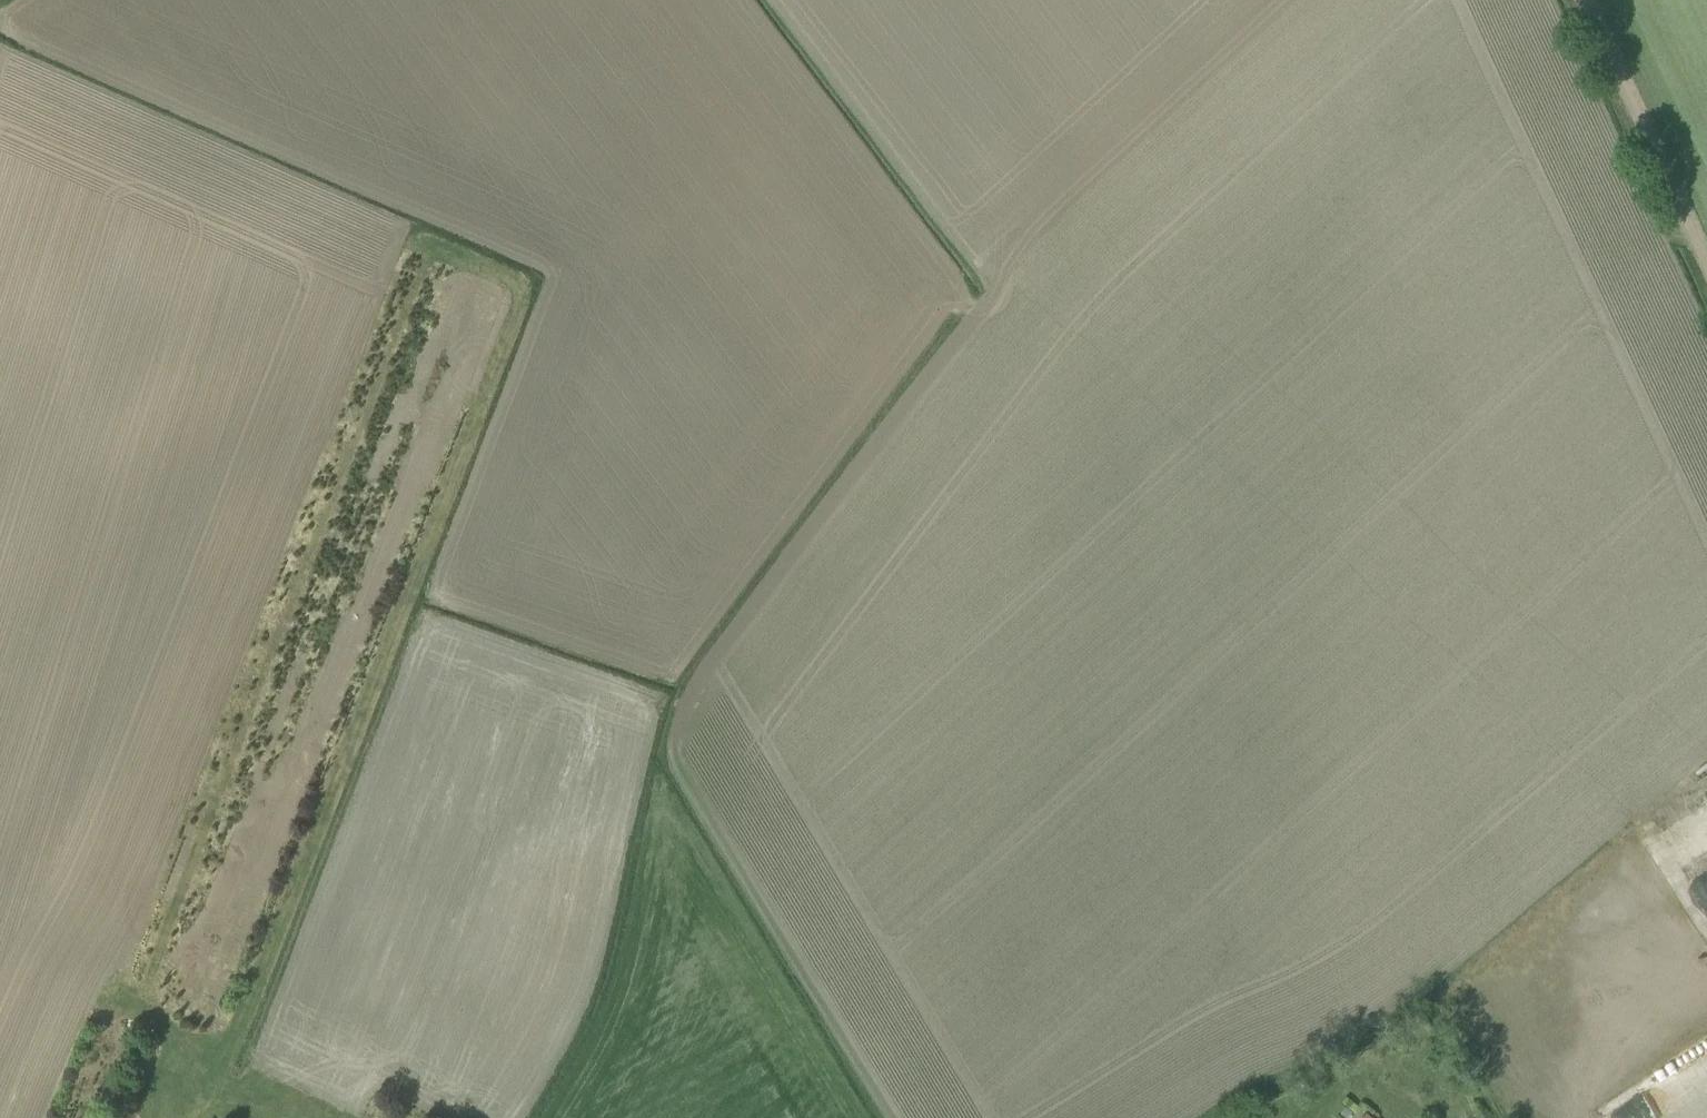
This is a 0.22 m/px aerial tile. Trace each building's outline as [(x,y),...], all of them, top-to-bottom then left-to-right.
[(1606,1117),(1658,1117),(1646,1092),(1603,1112),(1606,1117)]
